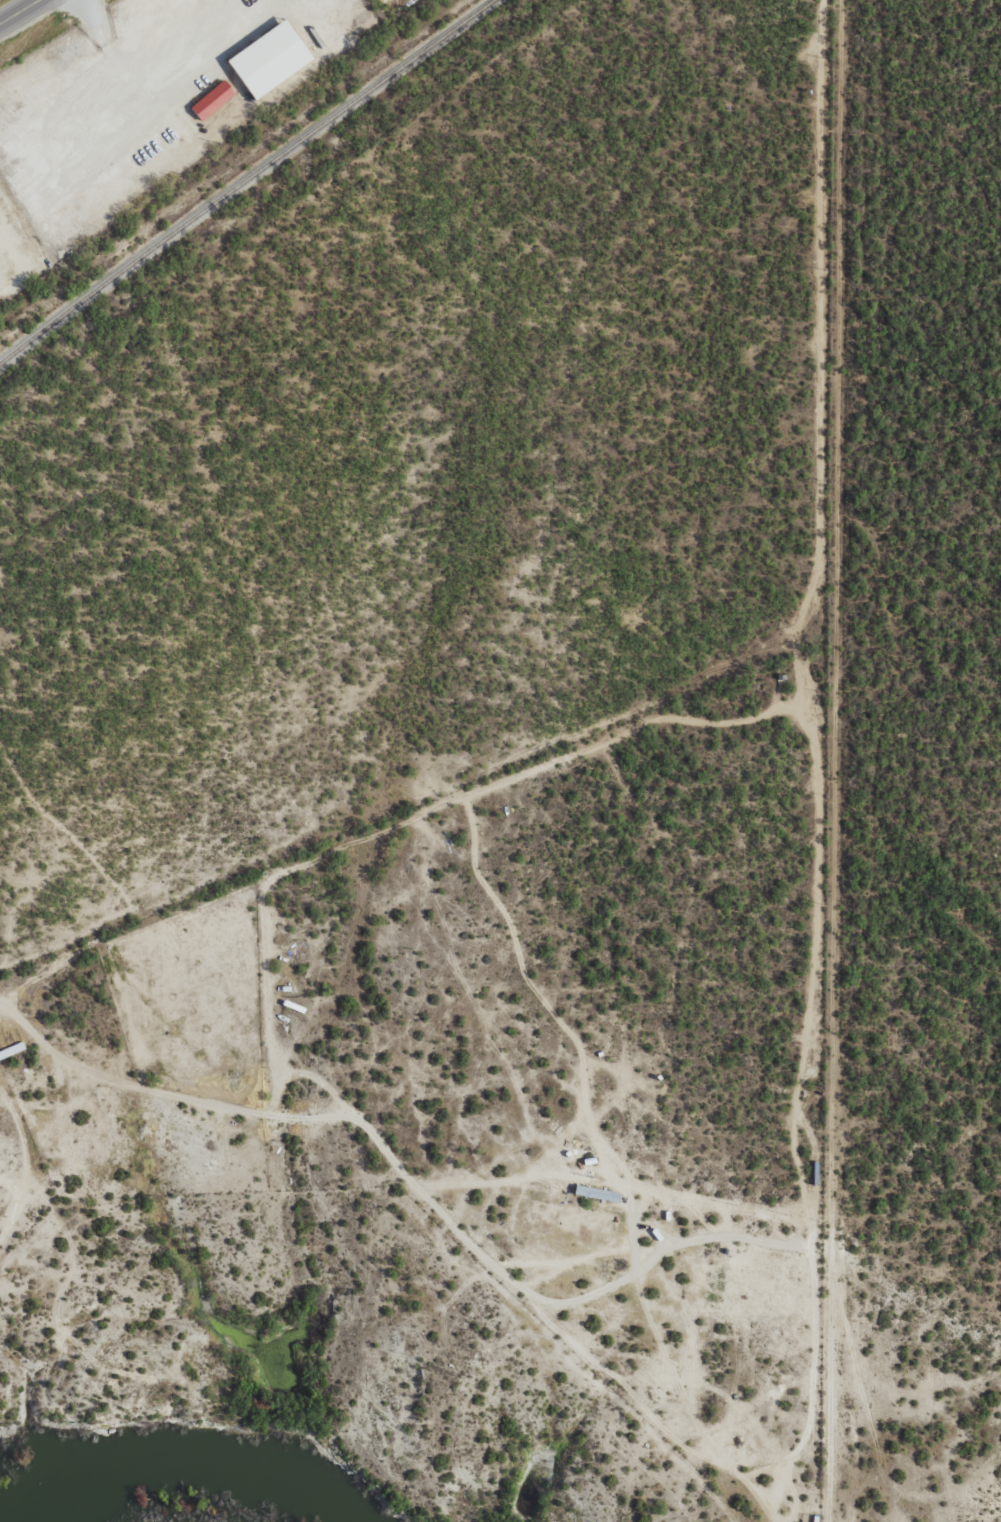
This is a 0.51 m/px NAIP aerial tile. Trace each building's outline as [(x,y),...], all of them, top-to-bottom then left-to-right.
[(227,59),(255,100),(314,60),(287,19),(227,59)] [(236,93),(225,79),(190,108),(202,122),(236,93)] [(575,1197),(620,1201),(621,1192),(576,1188),(575,1197)]
